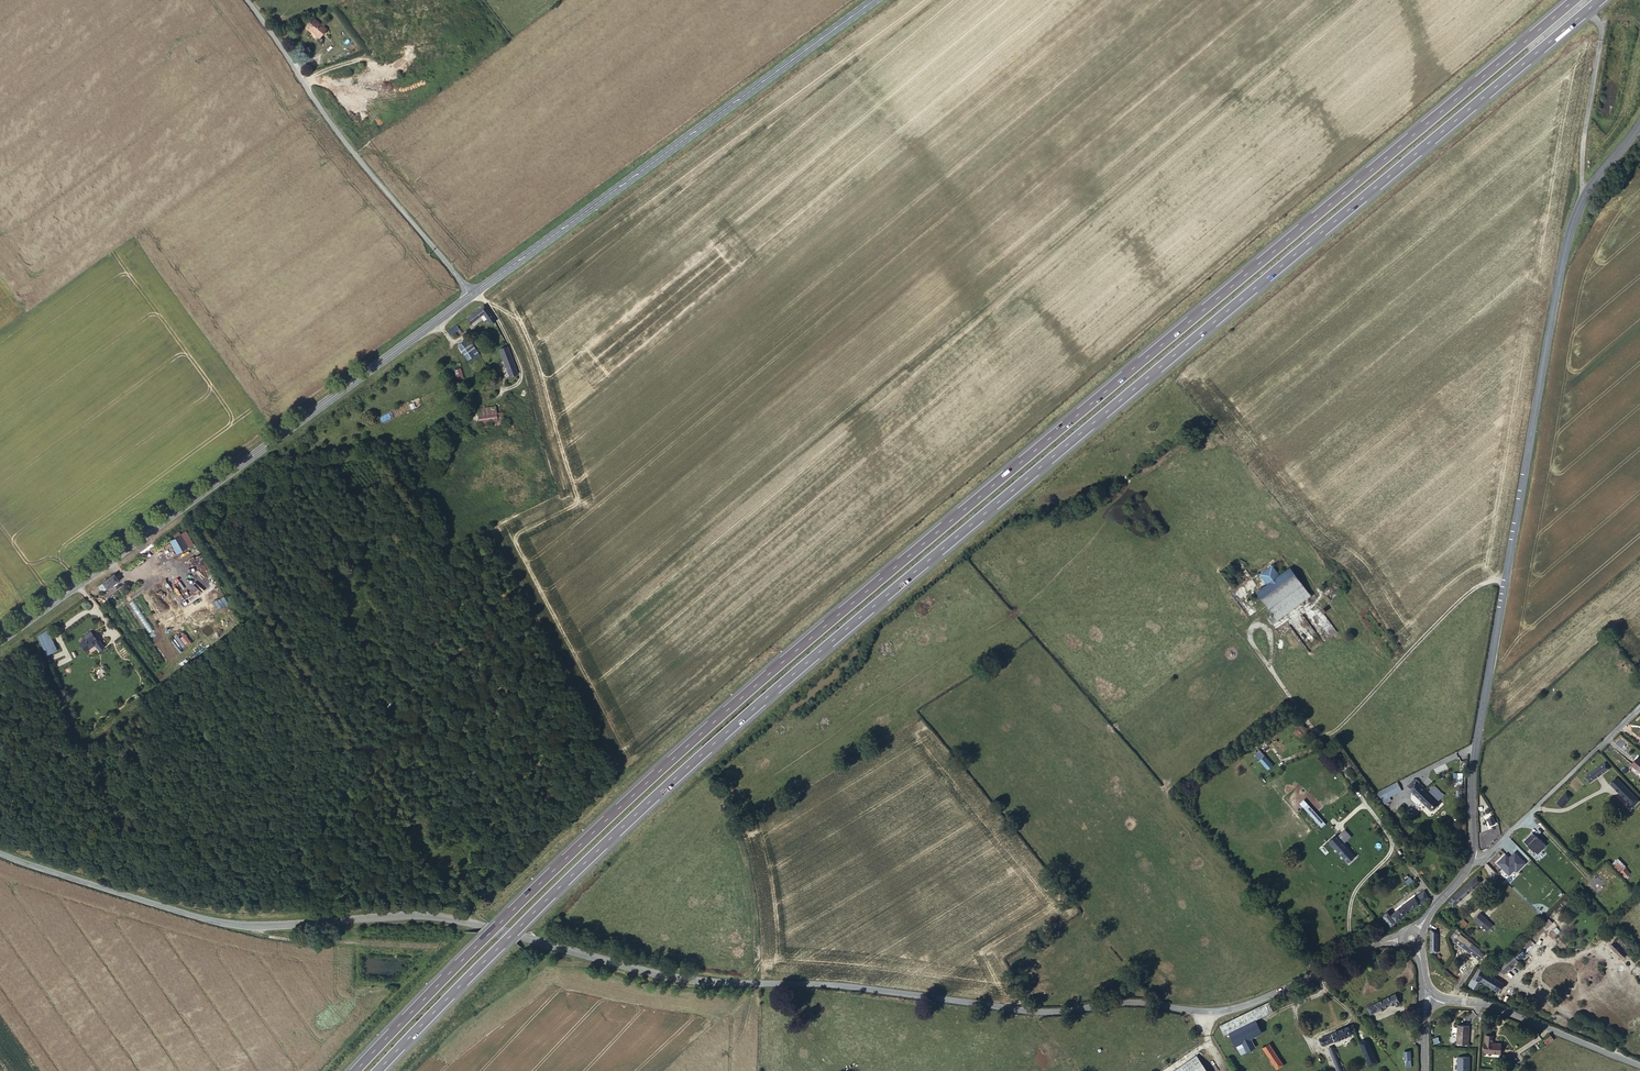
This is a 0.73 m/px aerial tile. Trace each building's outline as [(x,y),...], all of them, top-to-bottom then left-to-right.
[(319,36),(325,28),(312,17),(304,26),(309,30),(310,29),(319,36)] [(481,307),(460,322),(464,328),(474,322),(478,319),(482,324),(483,326),(490,320),(481,307)] [(450,330),(442,336),(444,340),(452,334),(450,330)] [(462,354),(467,351),(463,345),(459,348),(457,345),(451,350),(455,358),(462,354)] [(507,380),(516,377),(506,349),(498,352),(507,380)] [(473,360),(467,351),(462,354),(468,362),(473,360)] [(461,367),(454,369),(456,380),(463,379),(461,367)] [(477,419),(479,429),(498,426),(498,428),(505,427),(503,415),(496,416),(495,409),(479,411),(480,418),(477,419)] [(168,541),(175,554),(186,548),(177,533),(170,536),(172,539),(168,541)] [(201,576),(191,558),(181,563),(189,577),(191,576),(194,580),(201,576)] [(1256,593),(1265,605),(1298,581),(1289,568),(1278,576),(1271,566),(1260,575),(1267,584),(1256,593)] [(117,584),(111,577),(99,586),(104,593),(117,584)] [(1265,605),(1268,609),(1301,586),(1298,581),(1265,605)] [(99,586),(94,589),(100,596),(104,593),(99,586)] [(1268,609),(1272,615),(1279,611),(1282,616),(1310,597),(1301,586),(1268,609)] [(140,604),(149,597),(146,593),(137,599),(140,604)] [(1255,611),(1265,605),(1256,593),(1247,600),(1255,611)] [(224,596),(216,599),(219,607),(227,604),(224,596)] [(1272,615),(1277,621),(1282,616),(1279,611),(1272,615)] [(940,635),(920,612),(914,617),(934,640),(940,635)] [(1271,625),(1277,621),(1272,615),(1267,619),(1271,625)] [(37,637),(47,659),(58,655),(48,632),(37,637)] [(89,655),(101,645),(94,637),(83,646),(89,655)] [(1272,765),(1265,757),(1259,761),(1266,770),(1272,765)] [(1637,759),(1630,766),(1639,774),(1639,762),(1637,759)] [(1609,769),(1604,763),(1584,778),(1589,784),(1609,769)] [(1457,773),(1456,782),(1464,783),(1465,773),(1457,773)] [(1610,784),(1614,788),(1620,783),(1615,779),(1610,784)] [(1437,802),(1414,780),(1407,787),(1430,809),(1437,802)] [(1392,801),(1390,797),(1402,791),(1398,782),(1377,791),(1383,804),(1392,801)] [(1620,783),(1614,788),(1632,806),(1638,801),(1620,783)] [(1442,796),(1434,788),(1430,791),(1439,800),(1442,796)] [(1571,797),(1566,792),(1564,794),(1555,805),(1557,807),(1558,805),(1561,807),(1571,797)] [(1325,824),(1307,804),(1303,808),(1321,828),(1325,824)] [(1489,826),(1496,824),(1493,816),(1492,817),(1490,813),(1485,815),(1489,826)] [(1343,830),(1335,836),(1353,856),(1354,856),(1362,850),(1343,830)] [(1532,832),(1524,841),(1538,854),(1546,845),(1532,832)] [(1353,856),(1335,836),(1329,841),(1347,862),(1353,856)] [(1506,853),(1496,863),(1509,875),(1515,870),(1518,873),(1527,862),(1514,850),(1509,856),(1506,853)] [(1624,867),(1617,860),(1611,865),(1624,878),(1628,874),(1623,869),(1624,867)] [(1471,881),(1448,901),(1453,907),(1475,887),(1471,881)] [(1411,909),(1427,898),(1423,891),(1405,903),(1390,915),(1387,911),(1382,916),(1391,927),(1396,923),(1395,922),(1411,909)] [(1485,919),(1480,913),(1475,919),(1480,925),(1485,919)] [(1550,924),(1546,920),(1534,932),(1539,935),(1550,924)] [(1479,927),(1482,930),(1488,924),(1485,921),(1479,927)] [(1488,924),(1482,930),(1484,933),(1490,927),(1488,924)] [(1451,938),(1472,954),(1477,949),(1459,935),(1460,934),(1456,931),(1451,938)] [(1518,945),(1524,952),(1533,944),(1527,938),(1518,945)] [(1621,949),(1615,941),(1610,946),(1617,953),(1621,949)] [(1525,953),(1524,952),(1518,945),(1514,949),(1516,951),(1506,959),(1499,965),(1499,966),(1503,972),(1525,953)] [(1472,954),(1477,957),(1481,952),(1477,949),(1472,954)] [(1481,952),(1477,957),(1482,961),(1486,956),(1481,952)] [(1497,962),(1499,965),(1506,959),(1504,957),(1497,962)] [(1477,978),(1480,980),(1497,991),(1503,983),(1479,968),(1469,983),(1472,985),(1477,978)] [(1473,989),(1480,980),(1477,978),(1472,985),(1469,983),(1467,985),(1473,989)] [(1371,1014),(1390,1005),(1397,1005),(1400,1004),(1395,994),(1368,1008),(1371,1014)] [(1272,1011),(1268,1002),(1250,1011),(1254,1020),(1272,1011)] [(1226,1023),(1220,1026),(1225,1035),(1229,1033),(1237,1046),(1241,1043),(1245,1052),(1254,1048),(1250,1039),(1261,1033),(1254,1020),(1250,1011),(1226,1023)] [(1349,1035),(1355,1033),(1353,1026),(1348,1028),(1347,1027),(1332,1032),(1333,1034),(1321,1038),(1323,1042),(1321,1043),(1322,1046),(1334,1041),(1335,1043),(1340,1040),(1343,1047),(1348,1045),(1346,1038),(1350,1037),(1349,1035)] [(1468,1028),(1456,1028),(1456,1045),(1467,1045),(1468,1028)] [(1548,1045),(1555,1040),(1552,1036),(1545,1042),(1548,1045)] [(1483,1056),(1500,1057),(1500,1048),(1491,1047),(1491,1040),(1484,1040),(1483,1056)] [(1241,1043),(1237,1046),(1240,1054),(1245,1052),(1241,1043)] [(1377,1063),(1368,1043),(1361,1046),(1368,1066),(1377,1063)] [(1283,1065),(1269,1045),(1263,1048),(1267,1054),(1267,1056),(1276,1070),(1283,1065)] [(1333,1047),(1328,1048),(1337,1070),(1342,1070),(1333,1047)] [(1197,1056),(1174,1070),(1207,1070),(1197,1056)] [(1454,1070),(1467,1070),(1468,1057),(1455,1057),(1454,1070)]
